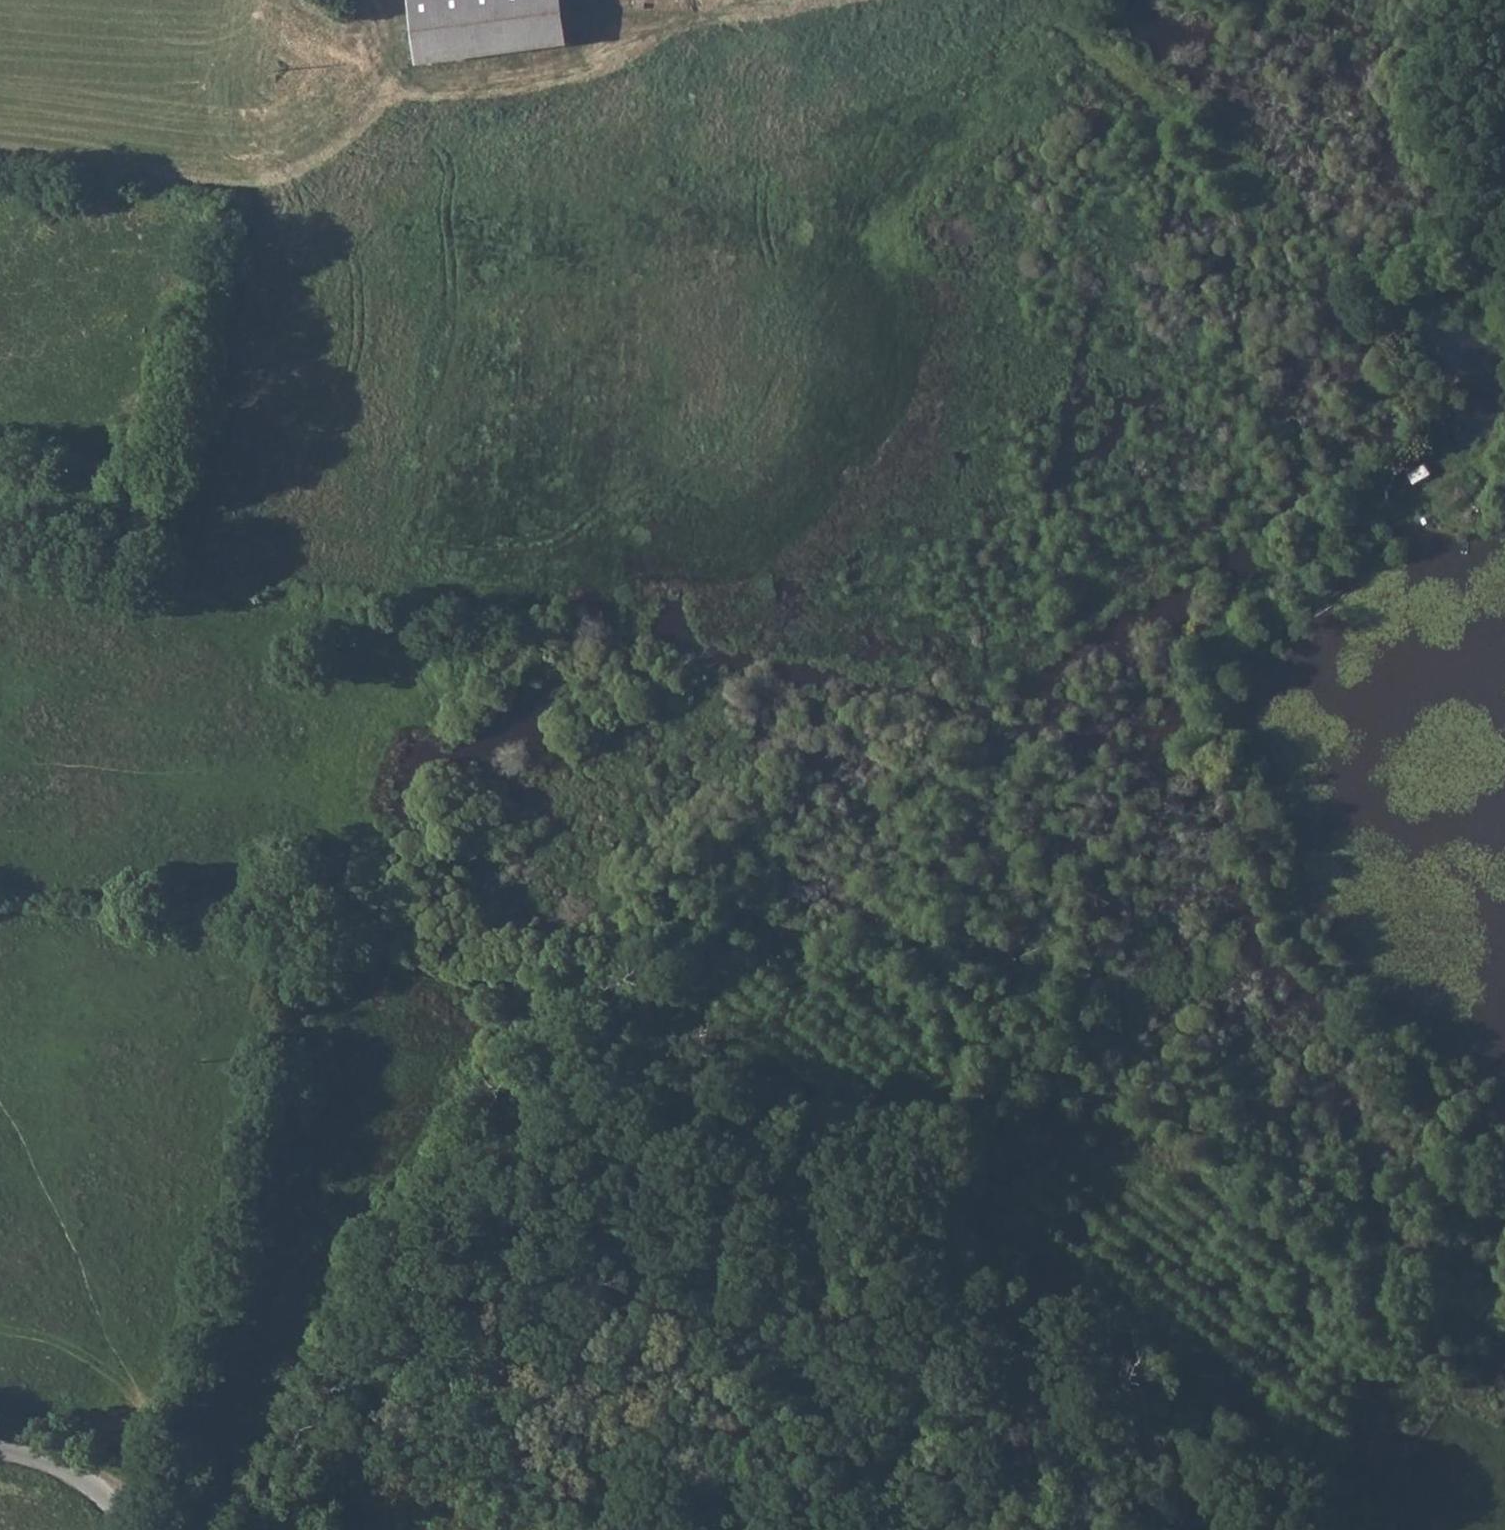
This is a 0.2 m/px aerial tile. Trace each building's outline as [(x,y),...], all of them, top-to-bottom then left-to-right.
[(419,64),(570,45),(565,0),(411,0),(419,64)]
